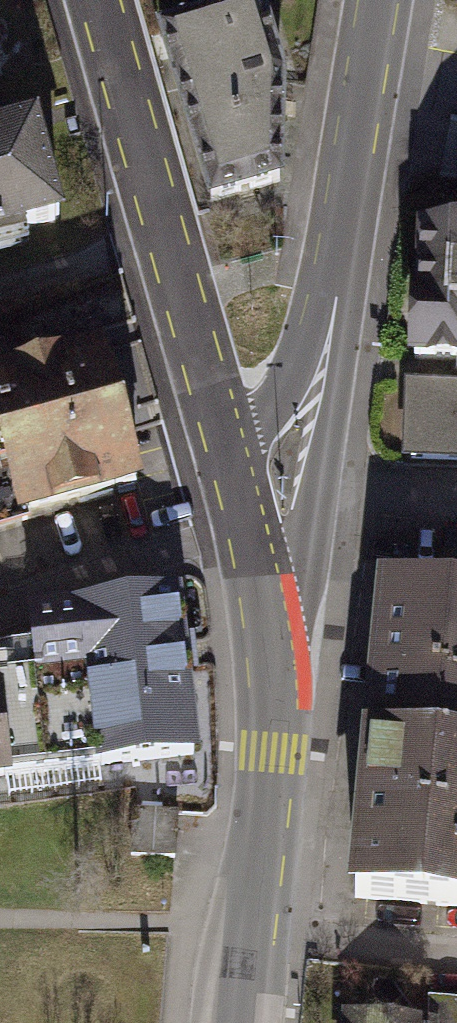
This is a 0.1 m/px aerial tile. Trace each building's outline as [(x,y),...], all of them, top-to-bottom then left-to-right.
[(199,16),(264,0),(195,0),(199,16)] [(268,24),(184,49),(230,195),(284,180),(287,96),(268,24)] [(54,225),(31,136),(0,144),(0,239),(54,225)] [(422,240),(405,453),(456,458),(456,242),(422,240)] [(0,382),(0,431),(24,512),(133,480),(96,354),(0,382)] [(388,584),(366,905),(456,912),(456,589),(388,584)] [(3,772),(196,751),(182,590),(129,594),(130,602),(85,605),(86,614),(35,618),(39,672),(0,676),(0,746),(3,772)]
